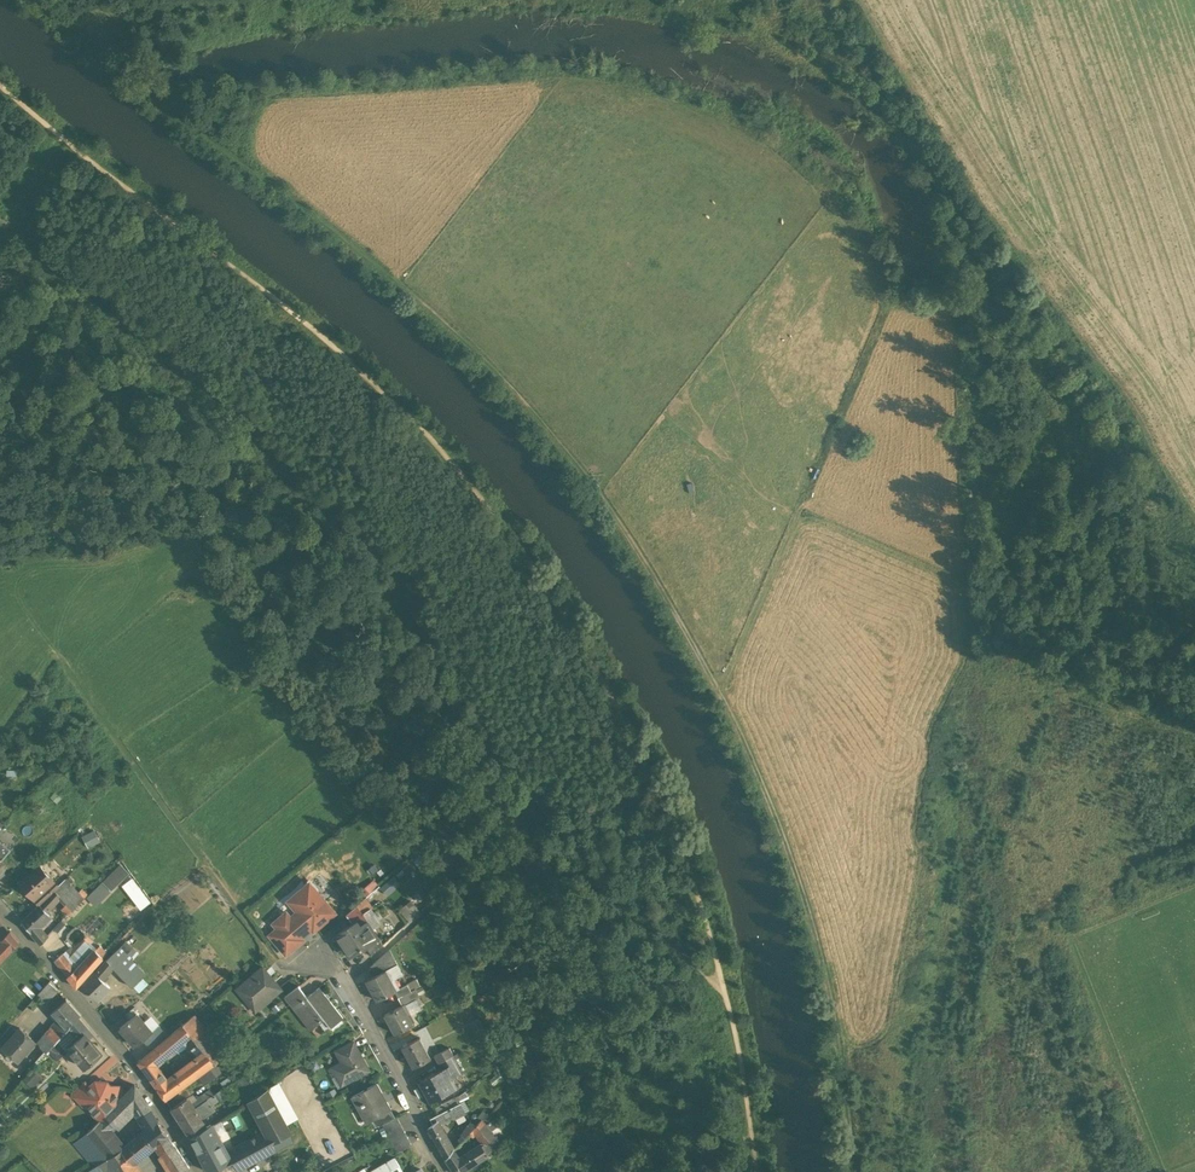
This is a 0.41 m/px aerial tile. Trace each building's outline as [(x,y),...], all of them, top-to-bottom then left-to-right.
[(12,736),(7,742),(17,751),(22,744),(12,736)] [(89,847),(102,841),(97,829),(84,835),(89,847)] [(11,849),(0,841),(0,862),(11,849)] [(87,896),(97,906),(132,872),(122,862),(87,896)] [(39,865),(20,883),(34,899),(49,885),(54,881),(39,865)] [(134,876),(123,884),(142,909),(153,901),(134,876)] [(388,877),(378,886),(382,892),(393,882),(388,877)] [(58,885),(54,889),(61,896),(61,897),(67,904),(63,907),(69,914),(83,898),(65,878),(58,885)] [(58,885),(54,881),(49,885),(54,890),(54,889),(58,885)] [(309,883),(295,896),(300,902),(299,910),(290,918),(286,913),(274,923),(282,933),(283,934),(291,928),(302,940),(300,937),(311,927),(314,930),(334,912),(309,883)] [(49,885),(34,899),(40,904),(53,891),(54,890),(49,885)] [(53,891),(40,904),(46,912),(51,907),(61,897),(61,896),(54,889),(54,890),(53,891)] [(423,892),(415,899),(422,908),(430,900),(423,892)] [(365,898),(356,905),(362,913),(371,907),(365,898)] [(412,898),(401,908),(411,919),(422,909),(412,898)] [(40,904),(22,922),(31,932),(49,915),(46,912),(40,904)] [(356,905),(345,914),(351,924),(355,921),(364,916),(362,913),(356,905)] [(69,914),(63,907),(60,910),(61,911),(54,919),(59,925),(69,914)] [(362,913),(364,916),(367,920),(373,929),(381,923),(371,907),(362,913)] [(422,917),(412,926),(416,931),(426,922),(422,917)] [(351,924),(335,934),(343,946),(348,953),(347,953),(348,954),(359,947),(360,948),(377,936),(373,929),(367,920),(358,926),(355,921),(351,924)] [(291,928),(283,934),(282,933),(274,940),(286,954),(302,940),(291,928)] [(0,941),(0,962),(19,942),(11,933),(3,941),(1,940),(0,941)] [(126,941),(118,949),(129,961),(131,960),(138,953),(126,941)] [(100,946),(96,950),(103,957),(107,953),(100,946)] [(369,965),(375,974),(385,969),(397,963),(389,948),(369,965)] [(129,961),(118,949),(113,953),(125,967),(132,961),(131,960),(129,961)] [(96,950),(75,973),(73,972),(68,977),(76,987),(103,957),(96,950)] [(70,962),(63,953),(54,961),(62,970),(70,962)] [(113,953),(106,959),(95,972),(104,980),(106,978),(103,975),(106,973),(112,967),(118,973),(119,974),(125,967),(113,953)] [(125,967),(119,974),(132,987),(145,973),(132,961),(125,967)] [(397,963),(385,969),(396,989),(406,983),(407,983),(397,963)] [(281,989),(262,967),(236,989),(247,1001),(250,998),(259,1008),(281,989)] [(375,974),(365,980),(376,1000),(394,990),(396,989),(385,969),(375,974)] [(104,980),(95,972),(83,984),(98,999),(110,987),(104,980)] [(406,983),(410,990),(415,987),(419,985),(416,978),(407,983),(406,983)] [(49,982),(37,996),(46,1004),(58,991),(49,982)] [(396,989),(394,990),(397,997),(410,990),(406,983),(396,989)] [(299,985),(284,997),(292,1006),(306,995),(299,985)] [(319,987),(307,996),(306,995),(292,1006),(309,1027),(324,1015),(333,1025),(343,1017),(319,987)] [(419,995),(415,987),(410,990),(397,997),(402,1004),(419,995)] [(67,999),(52,1013),(59,1021),(65,1028),(68,1025),(78,1017),(80,1015),(67,999)] [(402,1004),(383,1014),(394,1033),(413,1023),(402,1004)] [(136,1013),(120,1027),(135,1045),(142,1040),(152,1031),(151,1031),(136,1013)] [(227,1055),(193,1015),(183,1024),(190,1033),(205,1051),(215,1064),(227,1055)] [(93,1035),(78,1017),(68,1025),(69,1026),(67,1029),(76,1039),(85,1032),(90,1038),(93,1035)] [(65,1028),(59,1021),(53,1028),(61,1035),(67,1029),(69,1026),(68,1025),(65,1028)] [(183,1024),(174,1031),(181,1040),(190,1033),(183,1024)] [(0,1037),(0,1044),(3,1047),(17,1030),(11,1025),(0,1037)] [(152,1031),(142,1040),(151,1051),(169,1036),(159,1025),(151,1031),(152,1031)] [(17,1030),(3,1047),(18,1060),(35,1041),(20,1028),(17,1030)] [(53,1028),(39,1043),(47,1051),(48,1050),(61,1035),(53,1028)] [(65,1049),(76,1039),(67,1029),(61,1035),(48,1050),(56,1061),(67,1051),(65,1049)] [(151,1051),(138,1062),(157,1087),(167,1080),(155,1063),(181,1040),(174,1031),(169,1036),(151,1051)] [(65,1049),(67,1051),(83,1070),(103,1054),(90,1038),(85,1032),(76,1039),(65,1049)] [(205,1051),(190,1033),(181,1040),(195,1059),(205,1051)] [(418,1037),(402,1046),(413,1066),(429,1058),(418,1037)] [(353,1040),(336,1050),(347,1069),(336,1075),(341,1084),(369,1069),(353,1040)] [(482,1044),(470,1054),(476,1061),(488,1052),(482,1044)] [(434,1054),(438,1062),(453,1053),(449,1046),(434,1054)] [(195,1059),(186,1066),(194,1078),(195,1079),(215,1064),(205,1051),(195,1059)] [(438,1062),(437,1062),(440,1069),(457,1060),(455,1057),(453,1053),(438,1062)] [(457,1060),(440,1069),(417,1081),(428,1101),(457,1086),(452,1077),(462,1072),(457,1060)] [(167,1080),(157,1087),(165,1099),(194,1078),(186,1066),(167,1080)] [(34,1086),(43,1076),(35,1068),(26,1078),(34,1086)] [(278,1080),(267,1088),(285,1120),(286,1123),(298,1117),(278,1080)] [(84,1081),(74,1091),(72,1096),(79,1097),(81,1095),(81,1094),(89,1087),(84,1081)] [(89,1087),(81,1094),(81,1095),(87,1101),(86,1106),(99,1120),(104,1116),(105,1114),(124,1095),(126,1093),(120,1086),(116,1086),(113,1089),(109,1089),(107,1086),(107,1082),(95,1081),(89,1087)] [(376,1082),(352,1095),(366,1122),(391,1109),(387,1101),(386,1101),(381,1093),(382,1092),(376,1082)] [(126,1093),(124,1095),(105,1114),(104,1116),(99,1120),(87,1132),(108,1157),(123,1147),(110,1131),(134,1106),(148,1129),(151,1127),(148,1123),(156,1118),(135,1085),(126,1093)] [(237,1104),(223,1087),(213,1094),(212,1095),(215,1099),(219,1096),(221,1099),(229,1110),(237,1104)] [(267,1088),(248,1100),(265,1131),(285,1120),(267,1088)] [(209,1089),(200,1095),(202,1098),(205,1096),(206,1099),(212,1095),(213,1094),(209,1089)] [(200,1095),(190,1102),(193,1108),(204,1100),(202,1098),(200,1095)] [(212,1095),(206,1099),(211,1105),(212,1106),(221,1099),(219,1096),(215,1099),(212,1095)] [(187,1098),(171,1108),(178,1119),(193,1108),(190,1102),(187,1098)] [(451,1098),(434,1107),(438,1113),(455,1104),(451,1098)] [(204,1100),(193,1108),(196,1113),(204,1107),(205,1109),(211,1105),(206,1099),(204,1100)] [(438,1113),(430,1118),(433,1123),(428,1126),(440,1149),(446,1158),(453,1149),(438,1123),(453,1116),(454,1117),(463,1112),(463,1110),(459,1102),(456,1104),(456,1103),(438,1113)] [(196,1113),(193,1108),(178,1119),(190,1137),(205,1127),(196,1113)] [(486,1113),(481,1117),(485,1123),(490,1119),(486,1113)] [(382,1123),(387,1135),(402,1128),(396,1117),(382,1123)] [(458,1155),(453,1149),(446,1158),(455,1171),(459,1171),(496,1143),(485,1123),(481,1117),(475,1124),(470,1130),(478,1141),(458,1155)] [(156,1118),(148,1123),(151,1127),(148,1129),(143,1133),(153,1146),(157,1143),(167,1134),(156,1118)] [(265,1131),(225,1152),(230,1162),(232,1161),(237,1170),(285,1144),(282,1137),(291,1132),(286,1123),(285,1120),(265,1131)] [(470,1130),(475,1124),(469,1120),(467,1123),(466,1123),(459,1133),(464,1137),(470,1130)] [(190,1137),(208,1171),(209,1171),(230,1162),(225,1152),(210,1124),(205,1127),(190,1137)] [(402,1128),(387,1135),(397,1153),(410,1144),(402,1128)] [(108,1157),(87,1132),(75,1144),(94,1166),(100,1162),(108,1157)] [(143,1133),(123,1147),(132,1162),(139,1157),(153,1146),(143,1133)] [(167,1134),(157,1143),(162,1151),(159,1155),(169,1171),(184,1171),(187,1170),(190,1169),(167,1134)] [(100,1162),(106,1171),(116,1171),(132,1162),(123,1147),(108,1157),(100,1162)] [(368,1171),(403,1171),(394,1157),(368,1171)] [(85,1171),(106,1171),(100,1162),(94,1166),(85,1171)] [(116,1171),(133,1171),(136,1170),(132,1162),(116,1171)]
